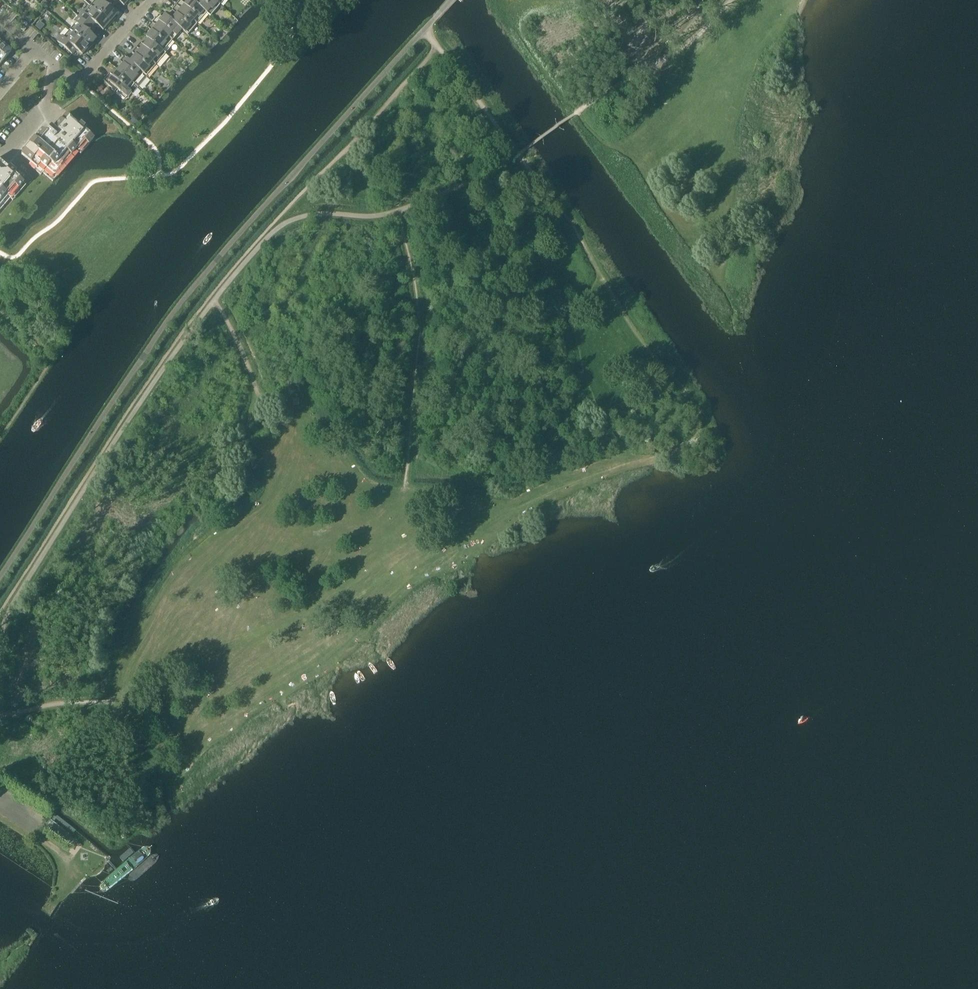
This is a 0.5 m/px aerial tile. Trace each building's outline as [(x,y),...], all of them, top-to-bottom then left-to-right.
[(108,0),(95,0),(90,6),(110,22),(116,15),(111,10),(114,5),(108,0)] [(191,0),(188,0),(184,4),(180,0),(176,5),(197,23),(206,13),(191,0)] [(214,0),(191,0),(206,13),(210,16),(219,5),(214,0)] [(176,14),(171,20),(181,29),(187,35),(197,23),(176,5),(172,10),(176,14)] [(110,22),(90,6),(84,13),(82,12),(78,16),(93,30),(97,25),(103,30),(110,22)] [(24,19),(29,23),(34,18),(28,14),(24,19)] [(159,15),(152,23),(172,40),(181,29),(171,20),(165,15),(162,18),(159,15)] [(93,30),(78,16),(74,21),(76,23),(70,30),(89,47),(96,39),(90,34),(93,30)] [(172,40),(152,23),(147,28),(151,31),(145,37),(148,40),(163,51),(172,40)] [(89,47),(70,30),(63,38),(61,36),(57,41),(72,54),(76,50),(82,55),(89,47)] [(163,51),(148,40),(143,45),(140,43),(136,48),(156,65),(165,53),(163,51)] [(0,47),(0,64),(11,51),(2,44),(0,47)] [(156,65),(136,48),(132,53),(135,55),(130,61),(146,75),(156,65)] [(123,64),(117,70),(138,88),(147,76),(146,75),(130,61),(124,56),(120,61),(123,64)] [(138,88),(117,70),(112,76),(109,74),(103,81),(115,91),(117,89),(119,90),(117,93),(124,99),(130,92),(132,94),(138,88)] [(39,170),(52,182),(74,157),(78,152),(80,154),(94,138),(85,130),(86,128),(80,123),(78,125),(66,114),(53,129),(51,127),(46,133),(42,130),(21,155),(39,170)] [(20,192),(26,185),(14,175),(16,174),(10,168),(8,170),(0,163),(0,210),(5,204),(18,190),(20,192)] [(100,884),(101,890),(106,892),(148,855),(150,852),(150,847),(146,847),(142,848),(100,884)]
